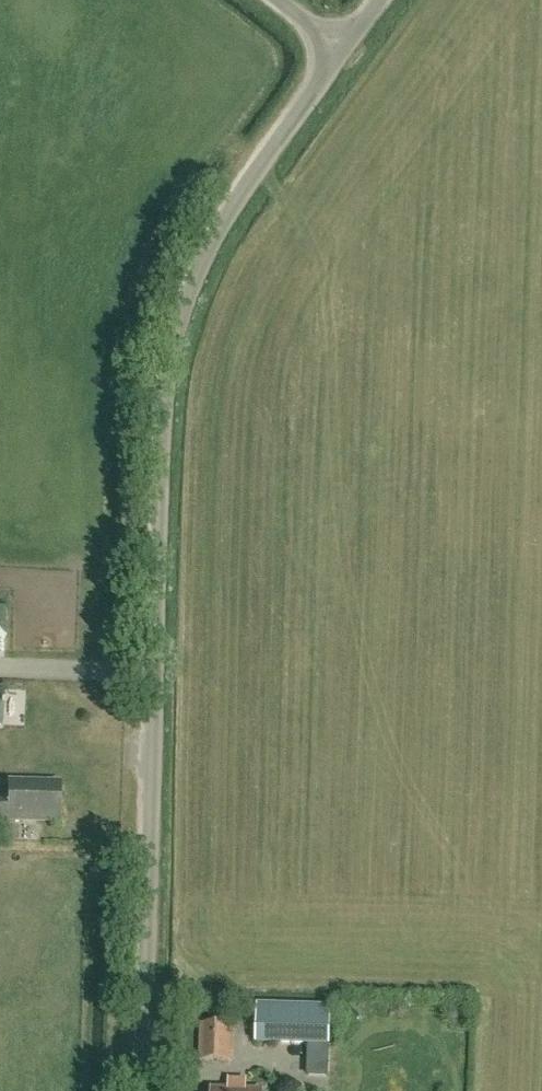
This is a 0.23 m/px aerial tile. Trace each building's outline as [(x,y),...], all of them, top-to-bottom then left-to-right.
[(0,799),(0,819),(57,822),(59,793),(46,793),(46,784),(9,782),(8,800),(0,799)] [(329,1045),(330,1008),(258,1006),(257,1043),(329,1045)] [(200,1062),(230,1063),(231,1026),(202,1025),(200,1062)]
